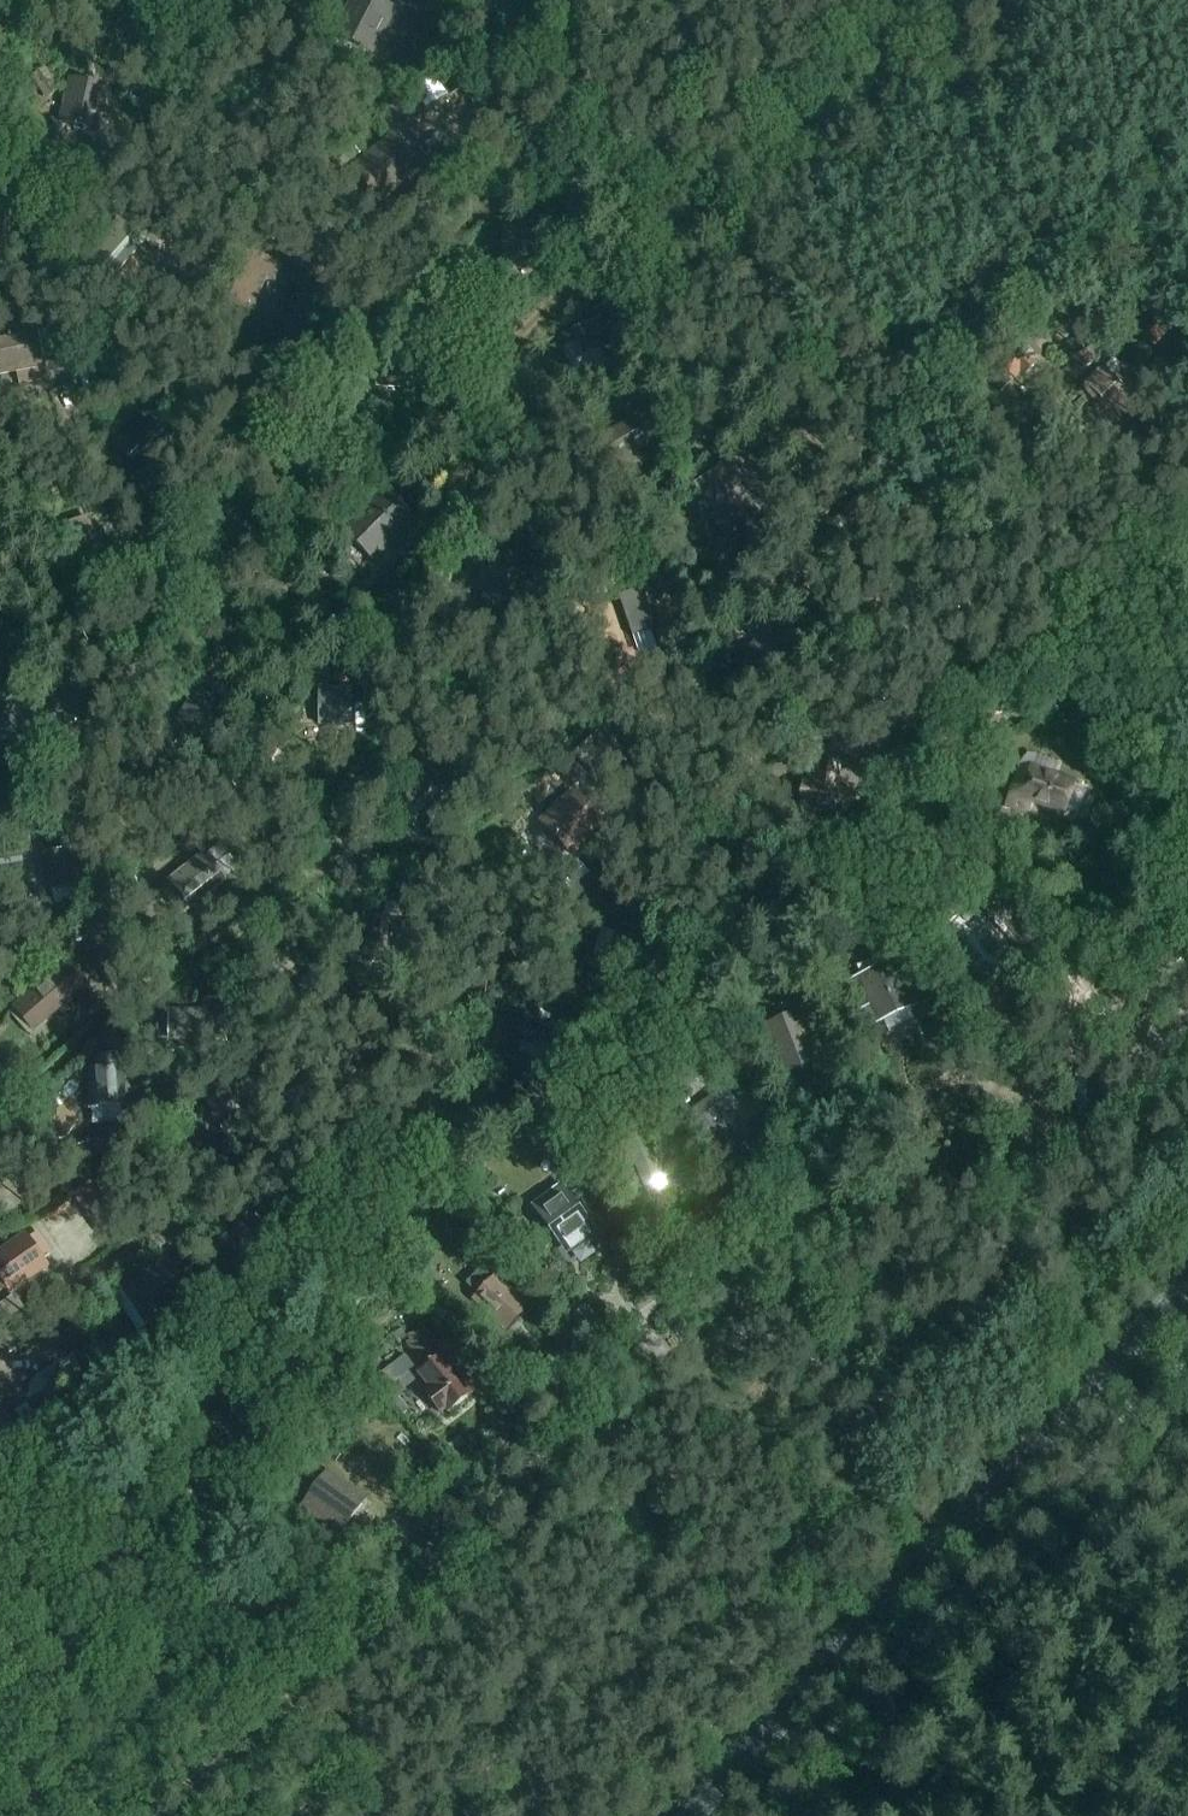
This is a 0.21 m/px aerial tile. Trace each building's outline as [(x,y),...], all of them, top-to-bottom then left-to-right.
[(23,12),(19,0),(0,0),(0,19),(23,12)] [(345,34),(379,51),(400,8),(384,0),(362,0),(345,34)] [(98,118),(105,87),(69,79),(58,123),(95,132),(98,118)] [(395,186),(414,172),(390,142),(355,170),(378,199),(383,196),(385,199),(397,189),(395,186)] [(95,259),(84,271),(114,298),(125,285),(113,275),(133,254),(143,243),(138,239),(120,222),(110,234),(114,238),(95,259)] [(546,263),(548,232),(504,230),(502,260),(546,263)] [(458,270),(469,258),(459,249),(448,261),(458,270)] [(583,356),(621,342),(616,329),(624,326),(617,305),(598,312),(601,321),(574,330),(583,356)] [(425,325),(435,330),(439,332),(446,313),(432,307),(430,312),(425,325)] [(46,331),(60,332),(62,319),(47,318),(46,331)] [(16,372),(19,388),(47,382),(43,358),(52,356),(50,344),(40,346),(38,334),(0,341),(0,375),(16,372)] [(1023,377),(1036,365),(1025,354),(1029,350),(1022,343),(1018,347),(1018,346),(994,370),(1009,385),(1020,374),(1023,377)] [(537,379),(534,370),(523,374),(526,382),(537,379)] [(384,493),(350,528),(344,533),(371,560),(412,520),(384,493)] [(187,573),(188,562),(176,562),(175,572),(187,573)] [(651,633),(657,630),(643,589),(619,596),(638,654),(657,647),(651,633)] [(318,727),(352,726),(351,689),(329,689),(329,682),(318,683),(318,727)] [(225,736),(222,708),(200,689),(174,720),(212,752),(225,736)] [(1035,756),(1031,768),(1023,791),(1012,788),(1006,806),(1028,813),(1031,803),(1064,814),(1074,783),(1054,776),(1058,764),(1035,756)] [(847,816),(852,789),(835,785),(838,765),(820,762),(816,785),(803,783),(799,804),(829,809),(828,812),(847,816)] [(192,906),(226,878),(205,852),(161,887),(172,900),(181,893),(192,906)] [(975,897),(946,923),(952,930),(978,959),(1007,933),(975,897)] [(77,992),(86,985),(67,963),(13,1010),(30,1030),(76,991),(77,992)] [(913,1008),(910,1003),(892,963),(843,986),(855,1012),(859,1011),(867,1029),(913,1008)] [(165,1011),(165,1042),(225,1042),(226,999),(204,999),(204,1011),(165,1011)] [(800,1011),(761,1025),(780,1077),(819,1063),(800,1011)] [(574,1035),(585,1038),(589,1025),(578,1022),(574,1035)] [(116,1075),(115,1056),(93,1057),(94,1070),(89,1070),(90,1106),(130,1104),(129,1075),(116,1075)] [(722,1116),(736,1105),(724,1089),(689,1114),(720,1158),(742,1142),(722,1116)] [(194,1108),(193,1133),(239,1134),(239,1118),(248,1118),(249,1100),(211,1100),(211,1108),(194,1108)] [(649,1195),(668,1186),(643,1130),(623,1139),(649,1195)] [(597,1233),(562,1183),(531,1206),(566,1255),(597,1233)] [(49,1252),(37,1235),(29,1240),(26,1236),(0,1254),(0,1285),(2,1288),(7,1285),(10,1290),(46,1265),(41,1258),(49,1252)] [(465,1284),(479,1297),(473,1302),(505,1332),(527,1308),(495,1279),(493,1281),(480,1268),(465,1284)] [(429,1352),(425,1331),(407,1334),(412,1356),(429,1352)] [(448,1412),(473,1393),(443,1354),(418,1373),(430,1388),(424,1392),(440,1413),(446,1409),(448,1412)] [(13,1421),(0,1402),(0,1430),(13,1421)] [(338,1478),(313,1504),(345,1535),(370,1510),(338,1478)]
